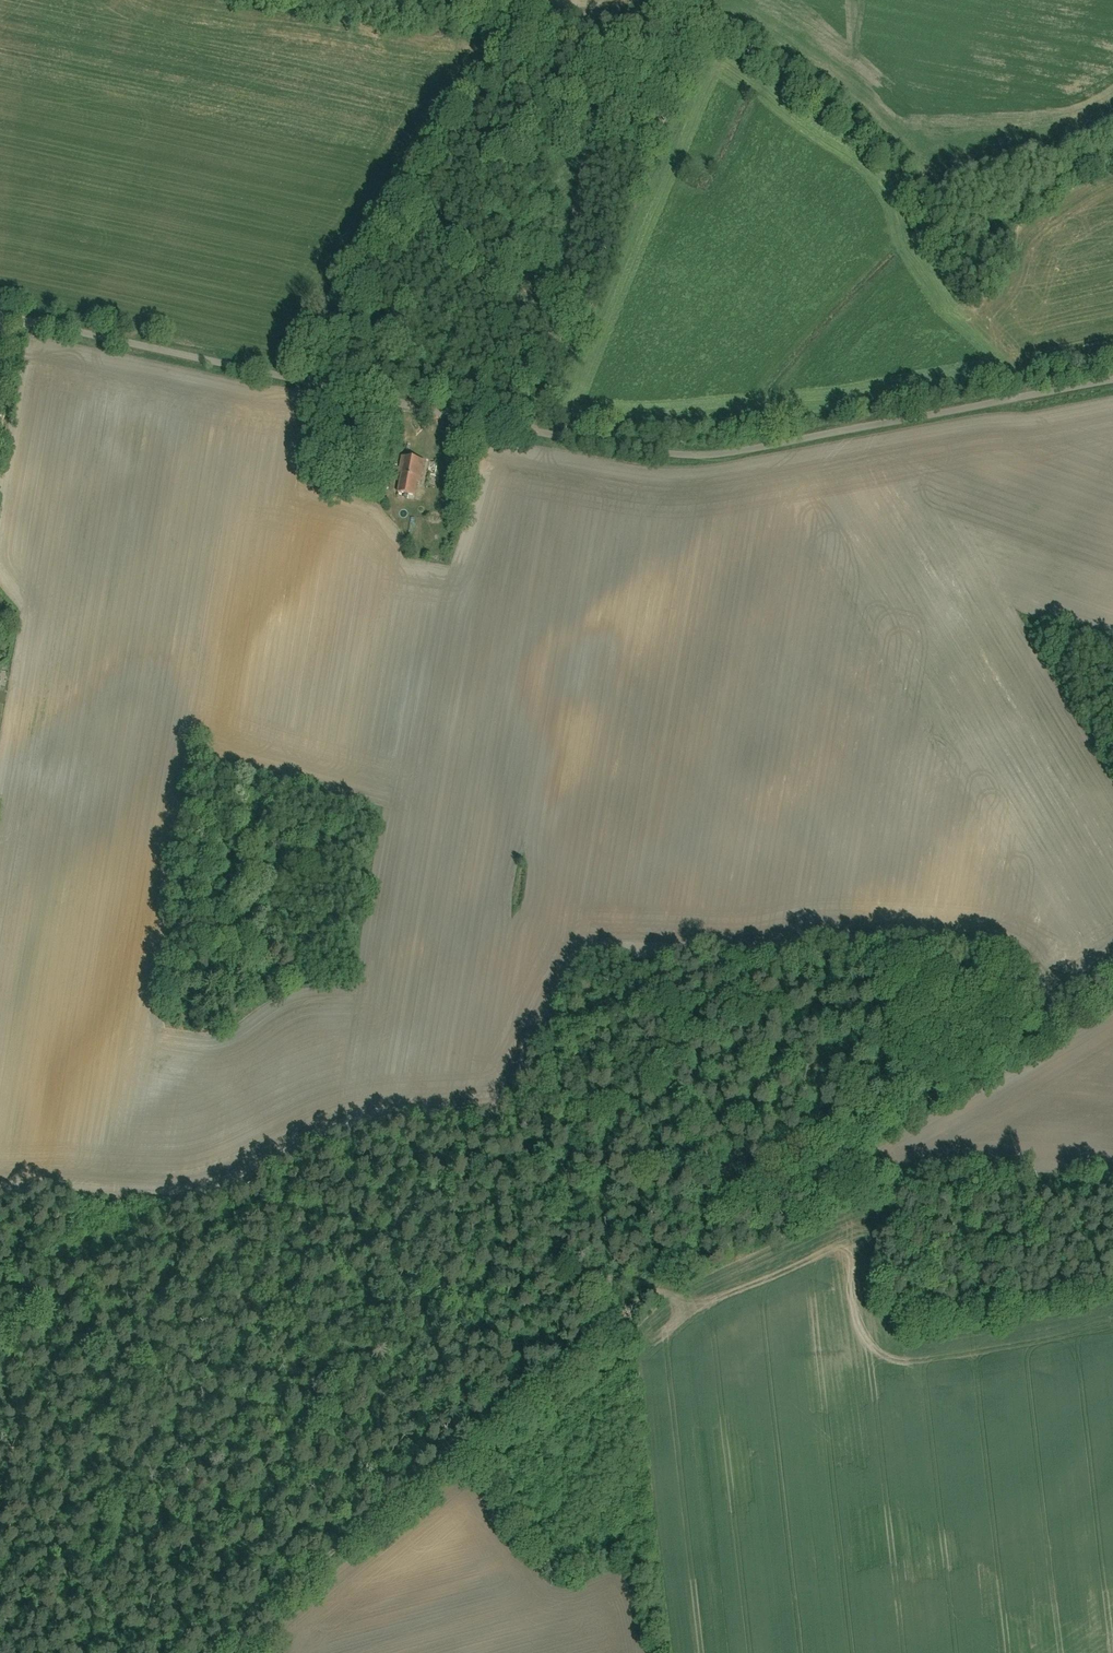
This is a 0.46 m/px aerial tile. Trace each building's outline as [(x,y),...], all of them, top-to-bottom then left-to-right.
[(401,456),(394,493),(416,497),(422,460),(401,456)]
